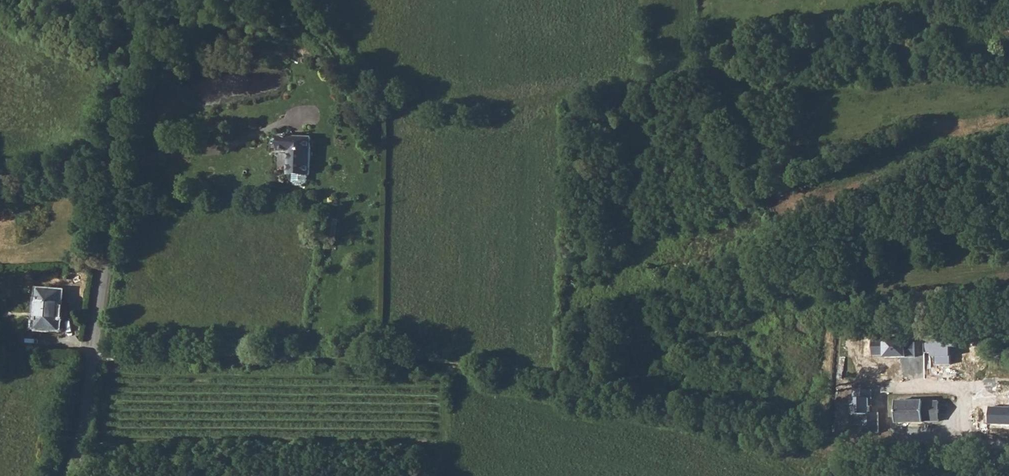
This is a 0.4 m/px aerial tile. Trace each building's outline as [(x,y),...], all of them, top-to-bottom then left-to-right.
[(287,174),(307,174),(308,136),(277,136),(277,151),(287,151),(287,174)] [(338,220),(329,219),(325,245),(334,246),(338,220)] [(60,331),(63,294),(42,292),(39,329),(60,331)] [(935,364),(948,363),(947,346),(956,345),(955,333),(921,335),(923,353),(928,353),(928,355),(934,355),(935,364)] [(881,358),(915,357),(914,339),(870,341),(871,356),(881,355),(881,358)] [(867,431),(877,431),(877,412),(868,412),(868,398),(870,398),(870,388),(856,388),(855,414),(868,414),(867,431)] [(937,418),(938,399),(923,399),(923,398),(894,397),(894,419),(921,419),(921,418),(937,418)] [(990,408),(990,424),(1008,424),(1008,409),(990,408)]
